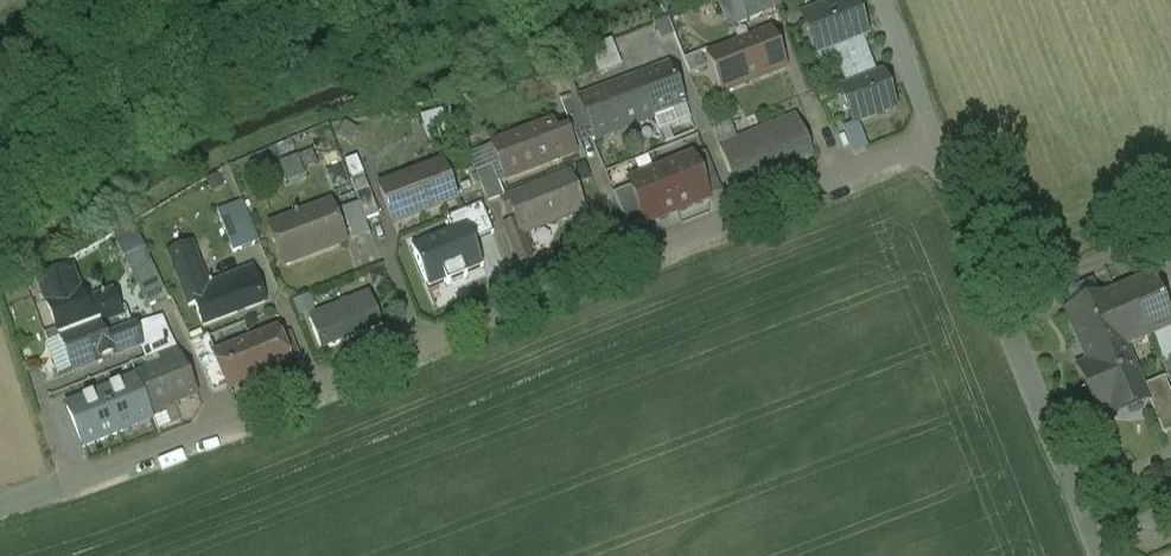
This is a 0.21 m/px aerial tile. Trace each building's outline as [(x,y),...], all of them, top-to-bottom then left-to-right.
[(741,0),(720,0),(733,29),(750,22),(741,0)] [(750,22),(775,11),(771,0),(741,0),(750,22)] [(840,1),(803,16),(817,54),(833,48),(863,37),(867,35),(854,2),(842,7),(840,1)] [(762,37),(710,58),(724,92),(785,68),(770,31),(761,34),(762,37)] [(863,37),(833,48),(848,90),(878,78),(863,37)] [(670,67),(579,101),(590,134),(594,143),(686,107),(670,67)] [(848,90),(842,92),(854,125),(895,109),(883,77),(878,78),(848,90)] [(579,101),(563,107),(575,139),(590,134),(579,101)] [(796,116),(721,147),(738,187),(813,156),(796,116)] [(554,121),(491,145),(492,148),(506,182),(552,165),(552,166),(563,162),(563,160),(577,155),(568,132),(559,135),(554,121)] [(492,148),(469,157),(476,175),(478,174),(489,206),(505,200),(506,200),(500,185),(506,182),(492,148)] [(463,151),(445,157),(451,172),(469,166),(463,151)] [(305,158),(285,161),(288,180),(308,177),(305,158)] [(443,165),(380,190),(394,226),(457,201),(443,165)] [(694,165),(668,174),(639,186),(638,186),(632,188),(646,224),(708,199),(697,171),(694,165)] [(697,171),(708,199),(722,193),(711,165),(697,171)] [(380,217),(364,178),(351,183),(367,222),(380,217)] [(547,183),(506,200),(508,205),(504,207),(508,219),(513,216),(517,224),(522,236),(523,236),(584,211),(571,179),(549,188),(547,183)] [(632,188),(614,195),(629,231),(646,224),(632,188)] [(332,204),(299,217),(297,214),(295,215),(296,218),(270,228),(284,267),(347,244),(332,204)] [(246,219),(224,227),(234,254),(256,245),(246,219)] [(522,236),(517,224),(504,230),(519,265),(532,259),(523,236),(522,236)] [(470,230),(455,237),(453,232),(430,241),(428,238),(399,250),(416,293),(484,265),(475,243),(470,230)] [(494,235),(475,243),(484,265),(489,278),(509,270),(494,235)] [(143,238),(122,248),(150,307),(171,297),(143,238)] [(192,246),(169,254),(190,308),(196,306),(191,293),(208,286),(192,246)] [(208,286),(191,293),(196,306),(204,326),(265,303),(253,269),(208,286)] [(112,296),(84,307),(71,272),(40,284),(61,339),(68,337),(102,324),(107,339),(126,332),(112,296)] [(1099,300),(1121,350),(1126,348),(1151,337),(1170,329),(1170,319),(1153,277),(1104,298),(1099,300)] [(340,309),(310,321),(314,331),(313,331),(322,352),(383,327),(370,296),(340,308),(340,309)] [(1104,297),(1067,313),(1089,364),(1077,369),(1098,417),(1110,412),(1112,419),(1115,418),(1112,411),(1138,400),(1138,398),(1118,352),(1126,348),(1121,350),(1099,300),(1104,298),(1104,297)] [(102,324),(68,337),(73,352),(67,354),(75,375),(142,349),(134,328),(126,332),(107,339),(102,324)] [(1151,337),(1164,366),(1170,363),(1170,329),(1151,337)] [(277,333),(215,358),(228,390),(228,391),(291,365),(277,333)] [(215,358),(208,339),(190,346),(213,396),(228,390),(215,358)] [(137,377),(135,378),(150,414),(197,395),(181,359),(137,377)] [(135,380),(67,408),(84,449),(152,421),(149,415),(150,414),(135,378),(134,378),(135,380)] [(1155,384),(1157,389),(1138,398),(1138,400),(1144,397),(1147,404),(1149,403),(1161,430),(1170,426),(1170,395),(1164,380),(1155,384)] [(198,401),(188,405),(195,423),(205,419),(198,401)]
